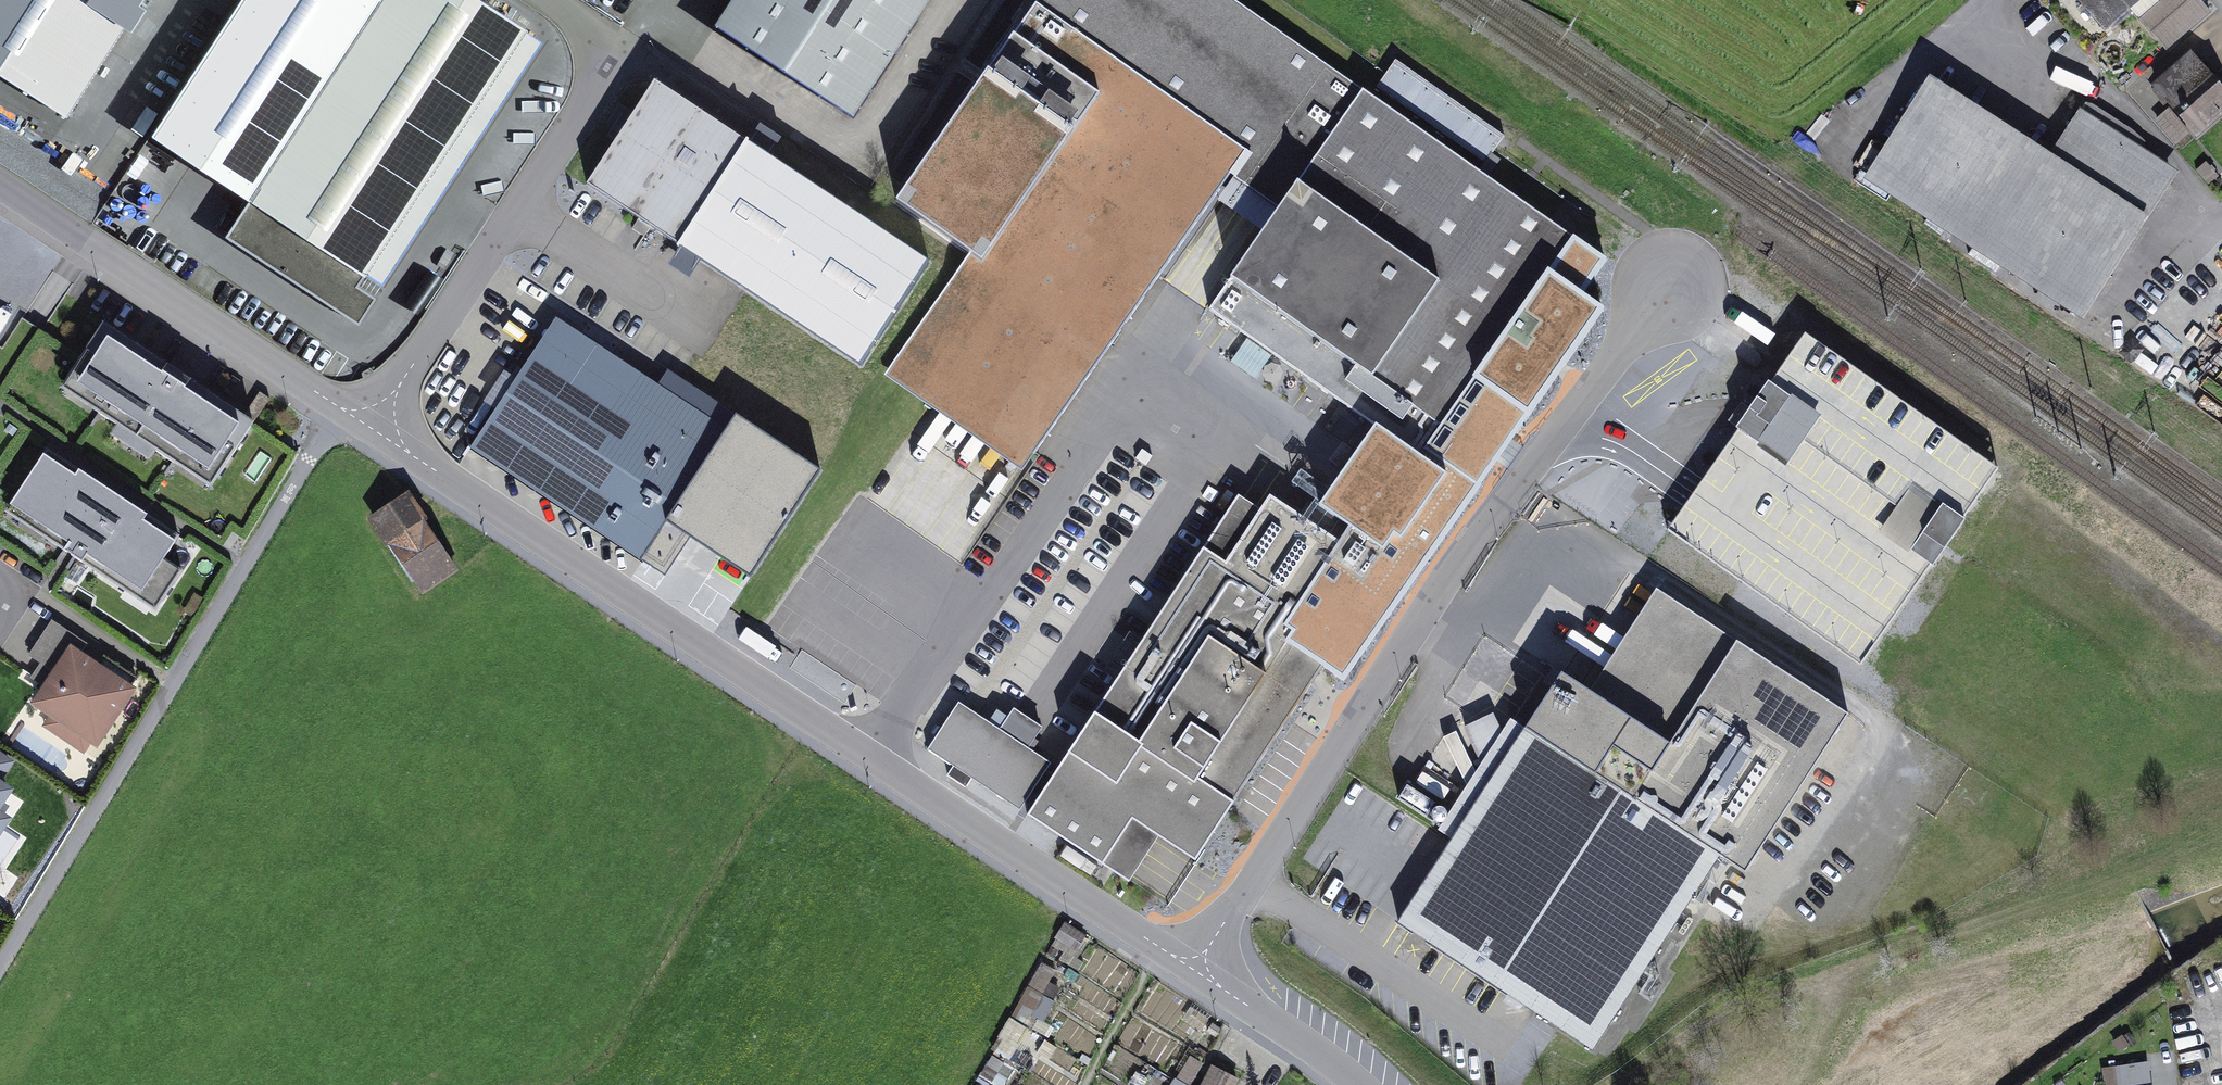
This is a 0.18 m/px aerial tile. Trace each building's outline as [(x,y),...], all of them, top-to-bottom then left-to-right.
[(66,116),(141,0),(0,0),(0,74),(66,116)] [(364,275),(365,274),(526,31),(527,29),(482,0),(381,0),(251,198),(225,236),(359,324),(376,297),(352,282),(359,272),(364,275)] [(251,198),(381,0),(357,0),(233,187),(251,198)] [(715,25),(852,115),(928,0),(731,0),(715,25)] [(1233,0),(1038,0),(1036,4),(1242,149),(1251,154),(1234,178),(1235,178),(1279,210),(1263,232),(1209,310),(1315,384),(1340,401),(1420,458),(1475,380),(1491,357),(1545,394),(1579,347),(1562,336),(1579,312),(1565,302),(1541,285),(1573,240),(1574,239),(1233,0)] [(2107,27),(2128,9),(2120,0),(2083,0),(2107,27)] [(2128,9),(2130,7),(2166,49),(2210,12),(2200,0),(2120,0),(2128,9)] [(886,374),(1018,467),(1242,149),(1036,4),(897,201),(971,253),(886,374)] [(365,274),(382,285),(543,42),(526,31),(365,274)] [(2221,111),(2221,95),(2208,79),(2200,69),(2190,58),(2157,86),(2157,87),(2170,101),(2197,133),(2221,111)] [(2205,64),(2200,69),(2208,79),(2214,74),(2205,64)] [(655,82),(586,185),(638,219),(651,227),(680,246),(701,260),(862,366),(930,263),(769,158),(782,139),(760,125),(748,144),(655,82)] [(1931,84),(1871,175),(2083,312),(2171,176),(2135,153),(2143,140),(2088,105),(2051,161),(1931,84)] [(2170,101),(2157,87),(2153,90),(2165,104),(2170,101)] [(2158,121),(2176,142),(2188,132),(2170,111),(2158,121)] [(2205,164),(2198,170),(2208,181),(2215,174),(2205,164)] [(1263,232),(1279,210),(1235,178),(1219,201),(1263,232)] [(638,219),(632,229),(644,237),(651,227),(638,219)] [(1541,285),(1565,302),(1597,256),(1573,240),(1541,285)] [(667,266),(688,280),(701,260),(680,246),(667,266)] [(1579,347),(1596,323),(1579,312),(1562,336),(1579,347)] [(712,455),(726,434),(554,321),(541,342),(712,455)] [(217,478),(253,424),(189,381),(168,367),(103,325),(67,379),(104,404),(98,413),(117,426),(155,451),(174,463),(180,454),(217,478)] [(1668,532),(1861,665),(1998,468),(1804,334),(1694,494),(1668,532)] [(641,561),(663,527),(712,455),(541,342),(516,379),(495,410),(470,448),(641,561)] [(175,357),(168,367),(189,381),(195,371),(175,357)] [(1491,357),(1475,380),(1528,417),(1545,394),(1491,357)] [(483,401),(495,410),(516,379),(503,371),(483,401)] [(98,413),(104,404),(67,379),(61,389),(98,413)] [(245,415),(254,421),(270,399),(260,392),(245,415)] [(726,434),(712,455),(663,527),(690,545),(748,583),(819,476),(735,420),(726,434)] [(149,460),(155,451),(117,426),(111,435),(149,460)] [(182,571),(164,559),(179,536),(118,496),(111,506),(102,499),(108,490),(47,450),(12,503),(49,527),(43,537),(100,574),(106,565),(162,602),(182,571)] [(211,487),(217,478),(180,454),(174,463),(211,487)] [(102,499),(111,506),(118,496),(108,490),(102,499)] [(372,519),(421,593),(455,571),(406,496),(372,519)] [(1158,836),(1195,861),(1240,792),(1314,680),(1340,640),(1340,649),(1354,651),(1355,643),(1361,644),(1366,611),(1379,596),(1384,574),(1368,571),(1373,543),(1345,524),(1335,539),(1327,533),(1270,496),(1259,512),(1224,565),(1203,550),(1027,815),(1116,874),(1146,829),(1158,836)] [(1238,498),(1203,550),(1224,565),(1259,512),(1238,498)] [(43,537),(49,527),(12,503),(5,512),(43,537)] [(666,581),(690,545),(663,527),(641,561),(666,581)] [(155,611),(162,602),(106,565),(100,574),(155,611)] [(129,689),(136,678),(104,657),(97,668),(78,655),(85,644),(52,622),(30,655),(42,663),(47,667),(37,681),(47,688),(36,703),(51,713),(93,741),(96,742),(130,690),(129,689)] [(1101,655),(1085,683),(1105,695),(1121,666),(1101,655)] [(1550,723),(1541,738),(1720,854),(1744,870),(1840,716),(1753,662),(1694,756),(1576,683),(1550,723)] [(32,678),(37,681),(47,667),(42,663),(32,678)] [(1525,728),(1541,738),(1550,723),(1520,703),(1501,732),(1510,751),(1525,728)] [(929,750),(1020,810),(1049,764),(1026,749),(999,731),(959,705),(929,750)] [(1013,711),(999,731),(1026,749),(1039,728),(1013,711)] [(84,755),(93,741),(51,713),(42,727),(84,755)] [(1398,922),(1592,1049),(1720,854),(1541,738),(1525,728),(1510,751),(1501,732),(1494,717),(1466,730),(1481,763),(1490,782),(1486,788),(1466,797),(1472,809),(1453,839),(1398,922)] [(1054,729),(1045,744),(1064,756),(1073,741),(1054,729)] [(9,763),(0,757),(0,777),(9,763)] [(1453,839),(1472,809),(1466,797),(1486,788),(1490,782),(1481,763),(1438,829),(1453,839)] [(1128,882),(1158,836),(1146,829),(1116,874),(1128,882)] [(1213,1058),(1195,1049),(1177,1084),(1199,1084),(1213,1058)] [(2148,1062),(2104,1068),(2106,1084),(2152,1084),(2148,1062)] [(1236,1081),(1212,1067),(1202,1084),(1234,1084),(1236,1081)]
